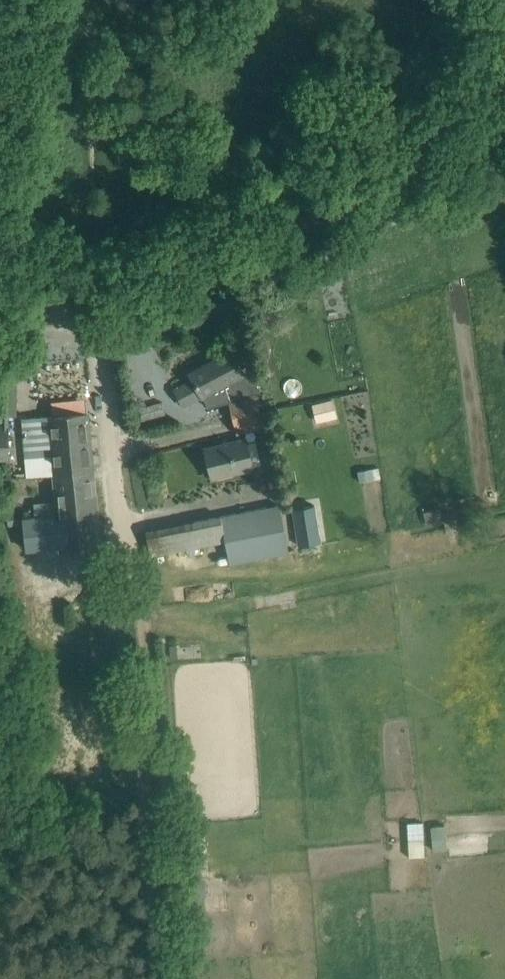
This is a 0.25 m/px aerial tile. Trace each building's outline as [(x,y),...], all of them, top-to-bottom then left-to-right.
[(193,380),(175,390),(183,405),(202,396),(223,385),(231,399),(229,399),(234,416),(260,411),(255,393),(251,394),(246,382),(250,381),(247,372),(249,371),(247,366),(241,369),(232,352),(190,374),(193,380)] [(335,415),(331,400),(311,405),(315,420),(335,415)] [(260,411),(234,416),(238,433),(257,428),(264,426),(260,411)] [(50,445),(53,474),(93,470),(87,413),(22,420),(25,447),(50,445)] [(212,477),(232,472),(255,467),(248,439),(206,449),(212,477)] [(372,469),(358,472),(361,483),(375,480),(372,469)] [(93,470),(53,474),(57,516),(22,519),(25,550),(60,547),(61,551),(100,547),(93,470)] [(300,546),(321,542),(316,504),(295,508),(300,546)] [(230,563),(284,553),(274,505),(146,531),(151,555),(226,540),(230,563)] [(438,508),(424,511),(426,523),(440,520),(438,508)] [(427,821),(410,821),(412,856),(428,855),(427,821)]
